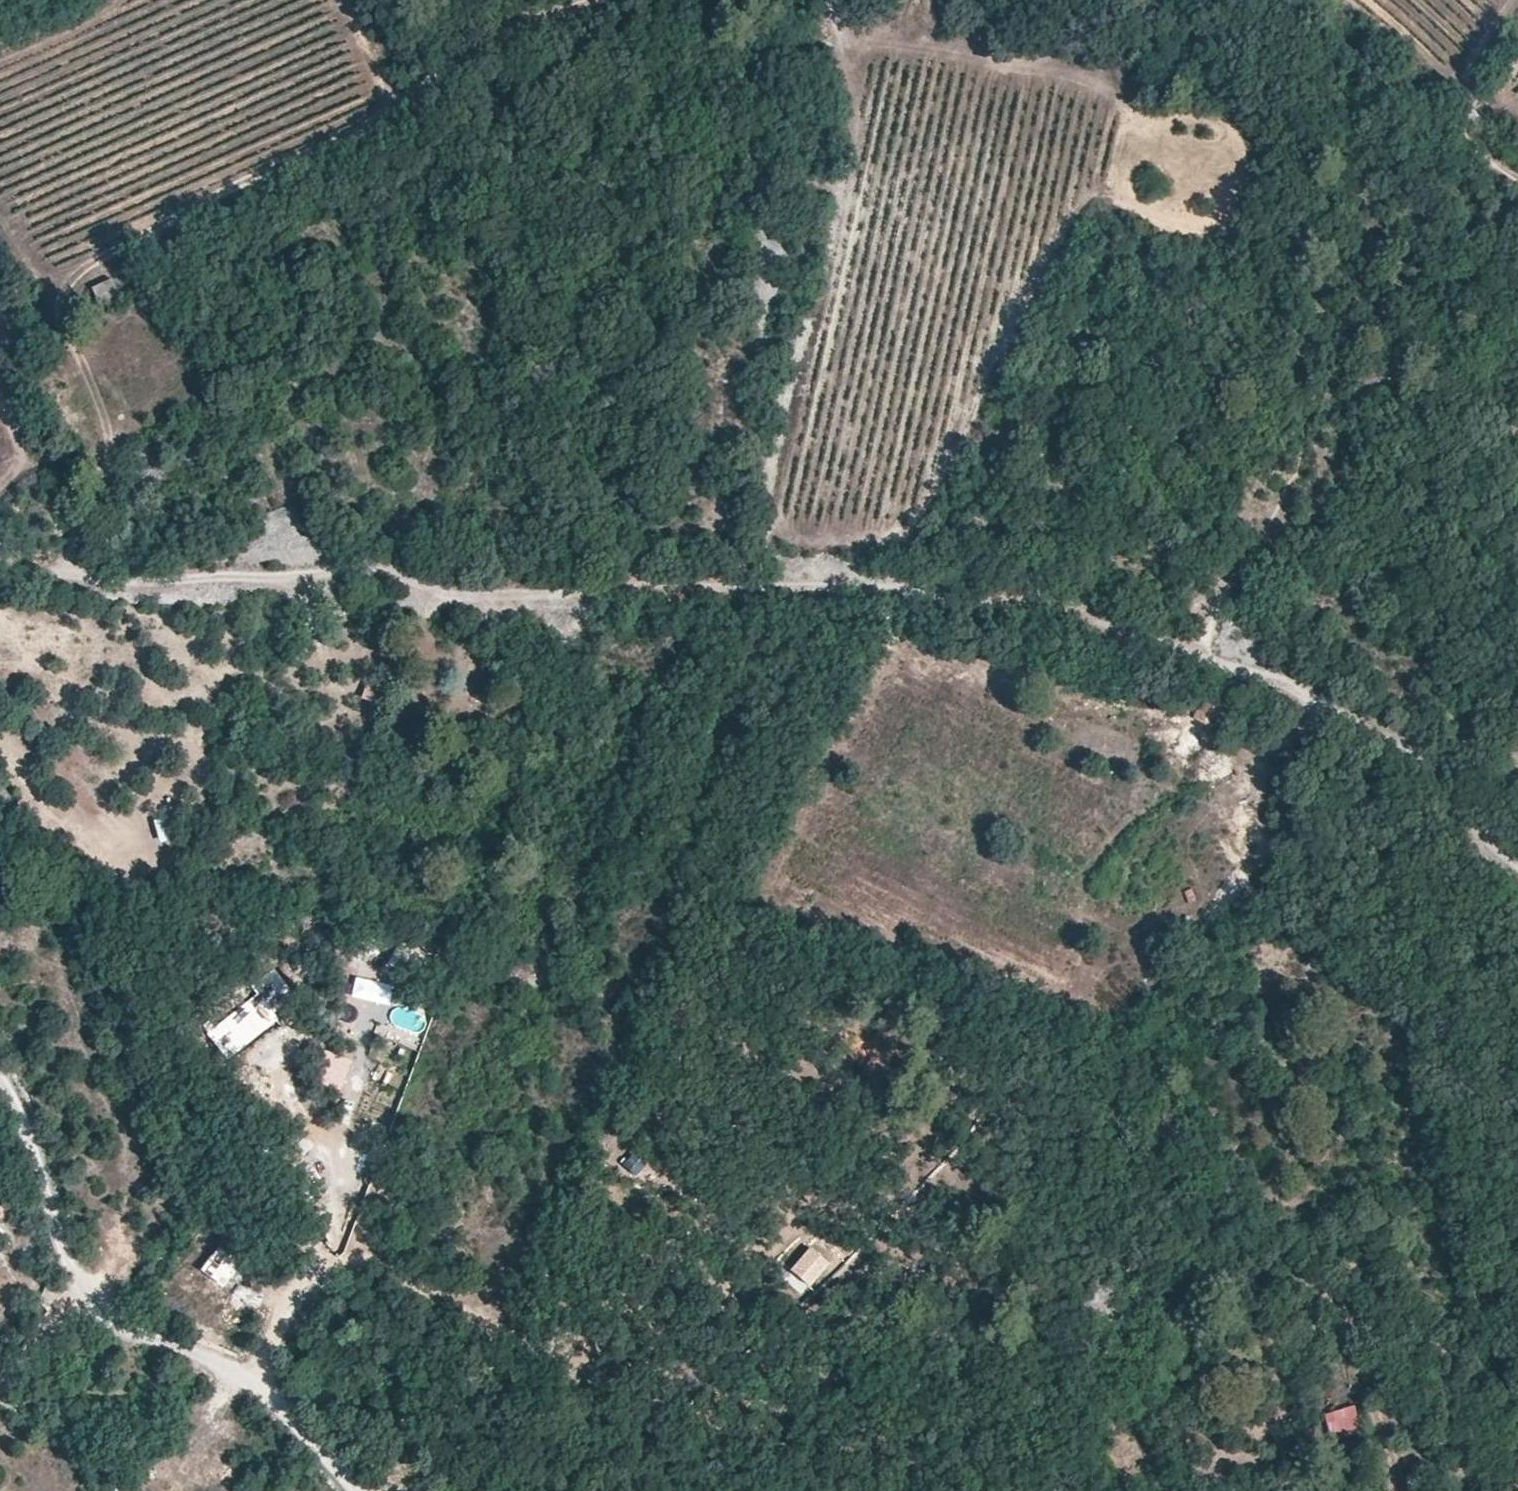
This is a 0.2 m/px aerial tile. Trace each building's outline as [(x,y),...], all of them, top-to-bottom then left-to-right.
[(91,286),(96,302),(118,295),(113,279),(91,286)] [(386,706),(391,691),(365,682),(361,697),(386,706)] [(1213,729),(1223,706),(1200,696),(1190,719),(1213,729)] [(647,1166),(636,1155),(626,1166),(636,1177),(647,1166)] [(792,1274),(809,1289),(829,1266),(811,1251),(792,1274)] [(1330,1437),(1361,1429),(1355,1407),(1324,1415),(1330,1437)]
